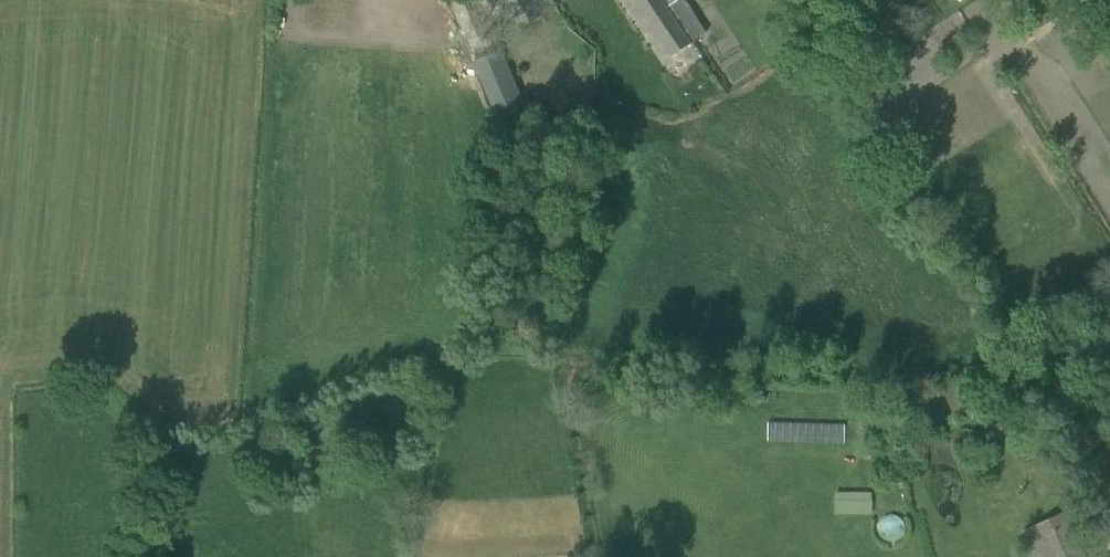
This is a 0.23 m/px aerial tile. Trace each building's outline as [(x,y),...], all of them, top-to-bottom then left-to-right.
[(493,8),(506,0),(488,0),(493,8)] [(674,56),(691,44),(662,0),(636,0),(674,56)] [(496,52),(474,61),(495,112),(517,103),(496,52)] [(873,512),(873,500),(839,499),(839,510),(873,512)] [(1035,525),(1048,556),(1088,556),(1086,553),(1073,524),(1068,512),(1035,525)]
